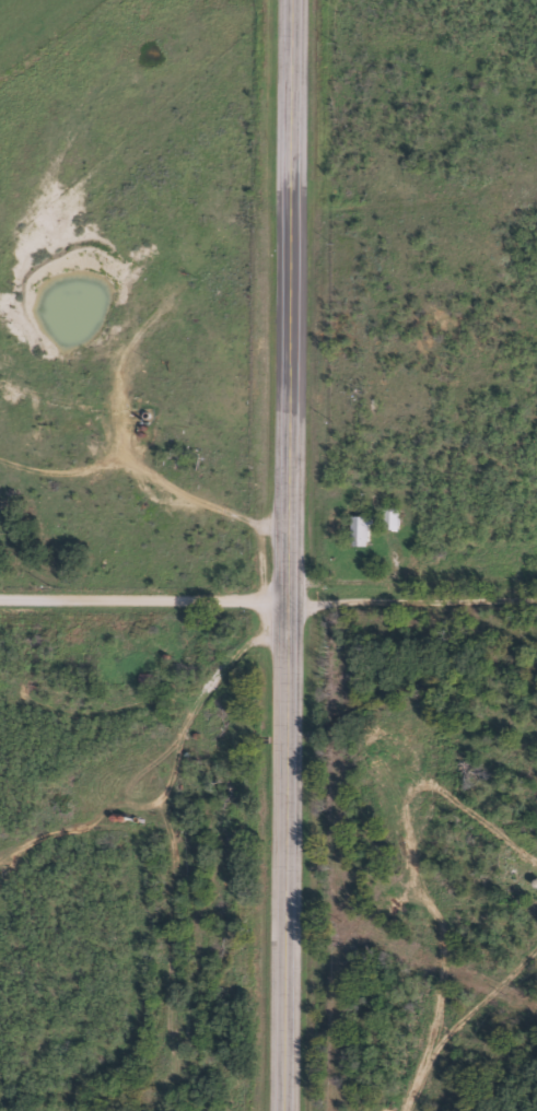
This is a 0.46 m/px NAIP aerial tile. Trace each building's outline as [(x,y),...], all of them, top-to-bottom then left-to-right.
[(398,509),(382,509),(382,530),(398,530),(398,509)] [(350,547),(369,547),(369,517),(350,517),(350,547)] [(138,686),(157,686),(157,674),(138,674),(138,686)]
